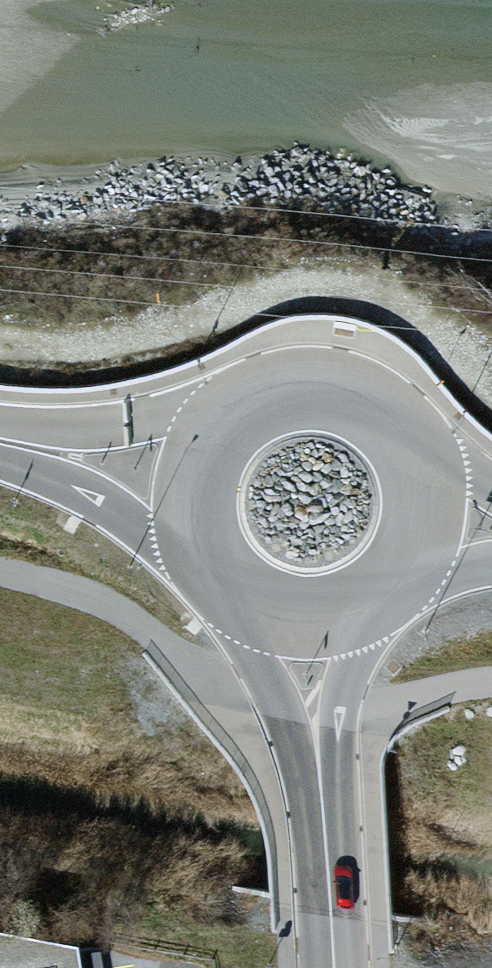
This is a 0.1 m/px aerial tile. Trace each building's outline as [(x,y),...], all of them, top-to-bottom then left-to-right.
[(81,953),(0,967),(84,967),(81,953)]
